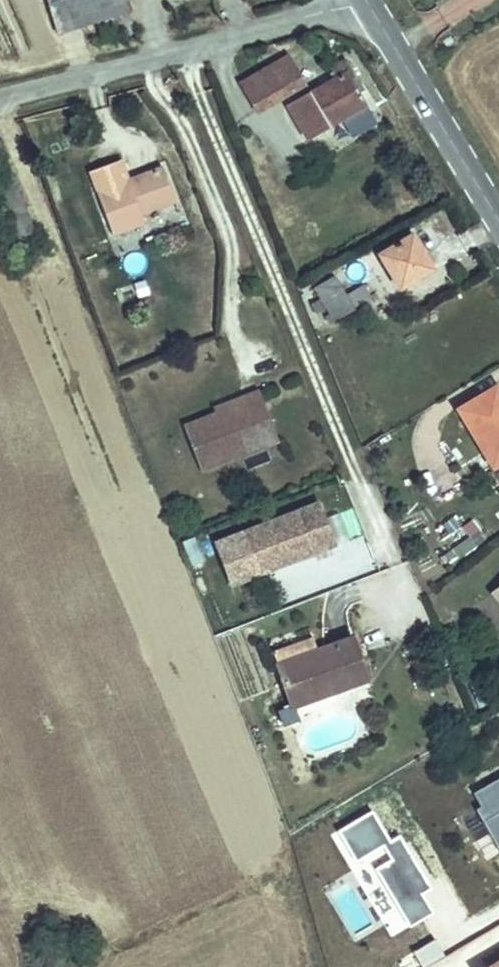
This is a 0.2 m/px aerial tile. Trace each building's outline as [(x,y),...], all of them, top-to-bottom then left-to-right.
[(126,0),(49,0),(59,33),(129,10),(126,0)] [(304,85),(287,56),(241,83),(258,112),(304,85)] [(359,93),(352,80),(356,77),(345,59),(330,67),(337,79),(289,107),(307,139),(366,105),(359,93)] [(364,91),(356,77),(352,80),(359,93),(364,91)] [(175,201),(163,168),(128,181),(120,160),(88,172),(95,192),(96,192),(112,235),(144,223),(141,214),(175,201)] [(431,269),(411,236),(379,255),(399,288),(431,269)] [(355,310),(334,276),(314,288),(334,322),(355,310)] [(355,305),(370,298),(364,284),(349,291),(355,305)] [(460,406),(490,464),(498,460),(498,399),(493,389),(460,406)] [(278,441),(258,391),(213,408),(215,414),(183,426),(201,471),(278,441)] [(231,586),(335,546),(318,504),(215,543),(231,586)] [(197,539),(185,541),(189,565),(202,562),(197,539)] [(318,652),(313,639),(273,653),(278,667),(318,652)] [(367,680),(352,640),(318,652),(278,667),(293,707),(367,680)] [(498,852),(498,774),(467,792),(498,852)] [(372,809),(329,834),(389,938),(434,912),(424,894),(432,890),(399,833),(389,839),(372,809)]
